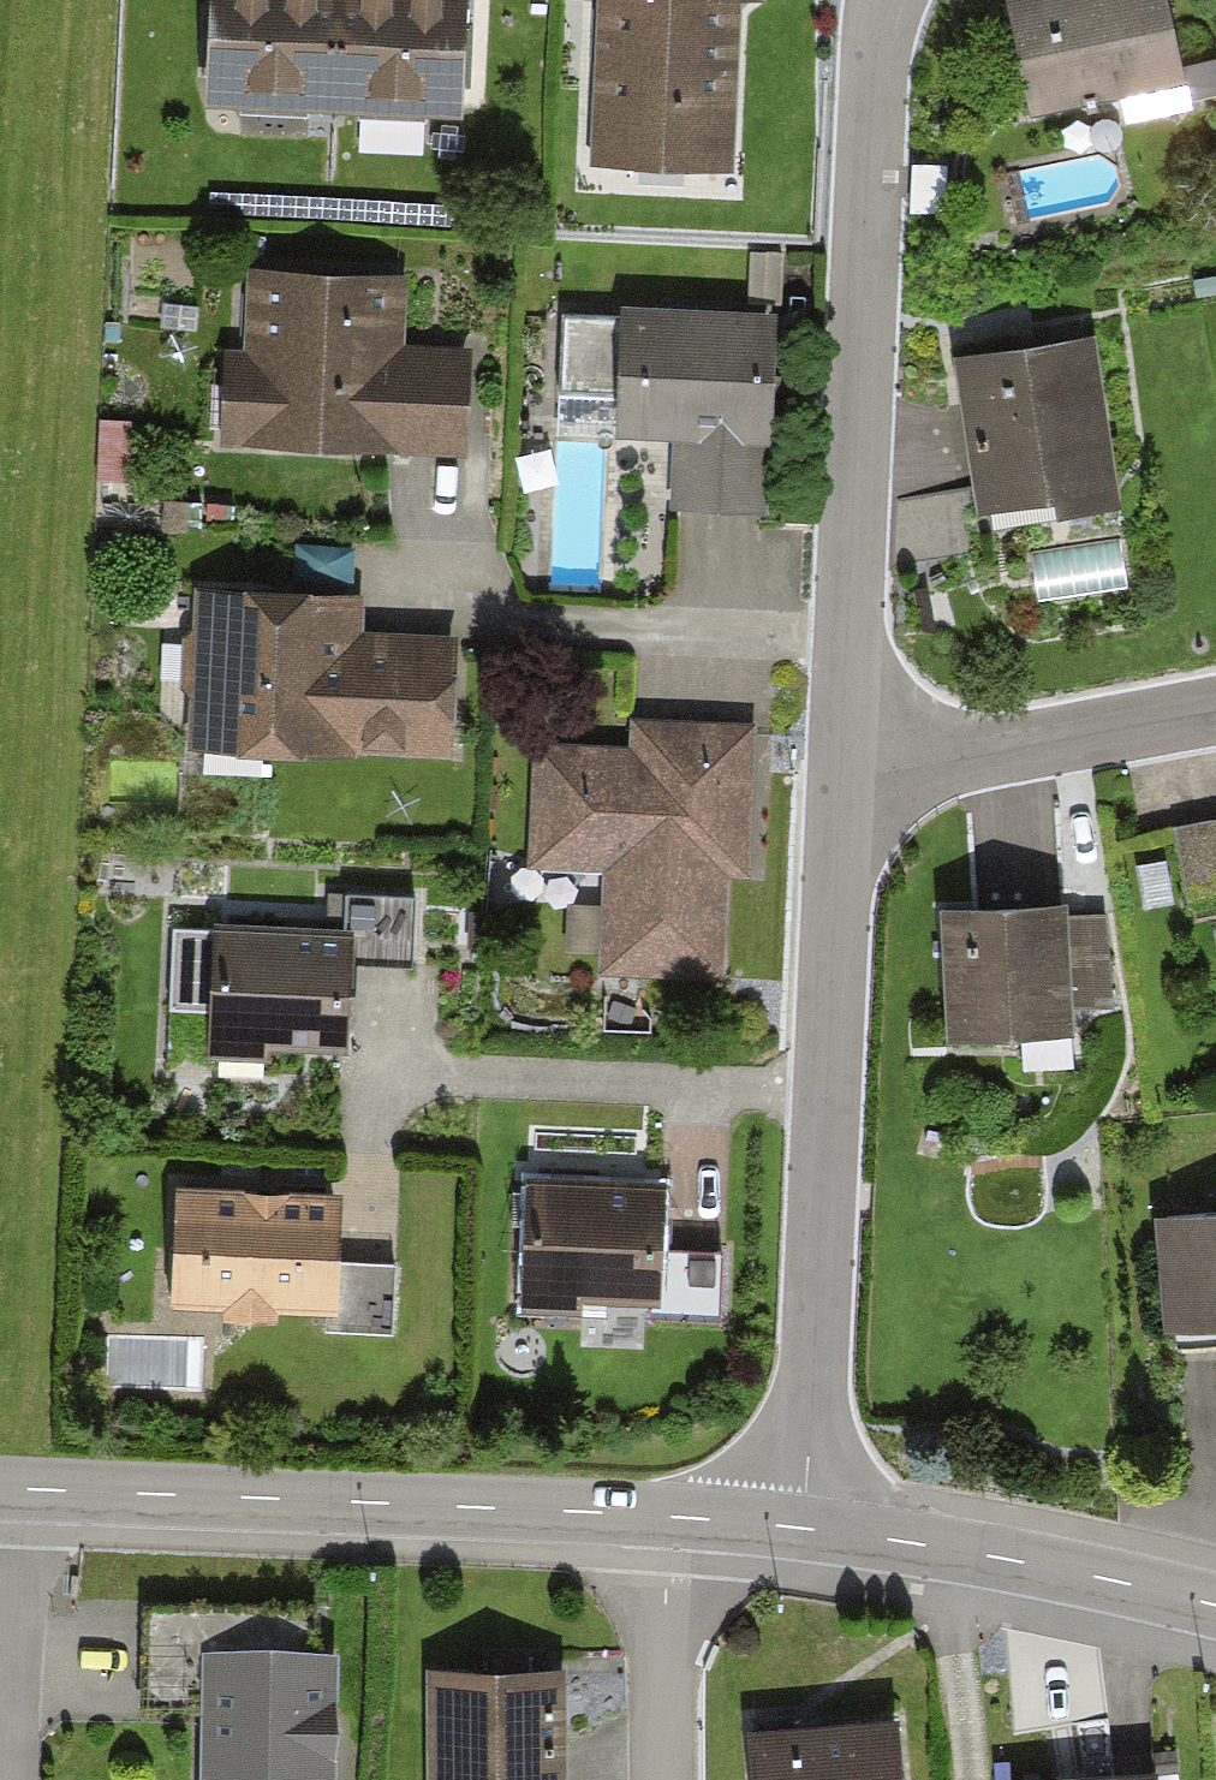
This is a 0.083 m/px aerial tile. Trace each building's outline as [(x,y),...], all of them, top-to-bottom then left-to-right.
[(209,104),(459,108),(461,0),(210,0),(209,104)] [(584,170),(735,182),(748,6),(768,7),(768,0),(596,0),(584,170)] [(1036,112),(1185,82),(1169,0),(1013,0),(1036,112)] [(408,269),(243,265),(241,354),(212,353),(210,440),(468,446),(470,342),(406,340),(408,269)] [(773,304),(628,297),(621,428),(681,431),(678,499),(763,504),(773,304)] [(197,304),(162,300),(159,325),(194,329),(197,304)] [(1087,332),(958,353),(985,515),(1114,494),(1087,332)] [(130,420),(98,418),(95,478),(126,480),(130,420)] [(1119,539),(1031,552),(1038,600),(1126,587),(1119,539)] [(353,545),(294,540),(291,577),(350,582),(353,545)] [(374,588),(193,585),(190,752),(454,756),(456,624),(373,623),(374,588)] [(625,747),(544,743),(537,892),(608,895),(604,979),(725,984),(730,880),(749,881),(757,722),(627,716),(625,747)] [(1164,857),(1134,863),(1144,907),(1174,900),(1164,857)] [(342,933),(216,930),(214,1053),(358,1056),(360,955),(422,956),(423,885),(343,884),(342,933)] [(1073,897),(942,905),(950,1040),(1080,1032),(1079,1006),(1120,1003),(1114,910),(1074,912),(1073,897)] [(670,1186),(532,1179),(525,1316),(723,1325),(726,1260),(667,1257),(670,1186)] [(342,1193),(170,1189),(167,1307),(326,1311),(325,1335),(400,1337),(401,1268),(341,1266),(342,1193)] [(1157,1214),(1164,1323),(1215,1320),(1215,1210),(1157,1214)] [(152,1606),(150,1703),(214,1705),(212,1779),(336,1779),(340,1647),(307,1646),(308,1609),(152,1606)] [(432,1667),(431,1779),(570,1779),(570,1668),(432,1667)] [(746,1728),(750,1779),(897,1779),(892,1716),(746,1728)] [(1022,1775),(1022,1779),(1158,1779),(1157,1766),(1070,1772),(1022,1775)]
